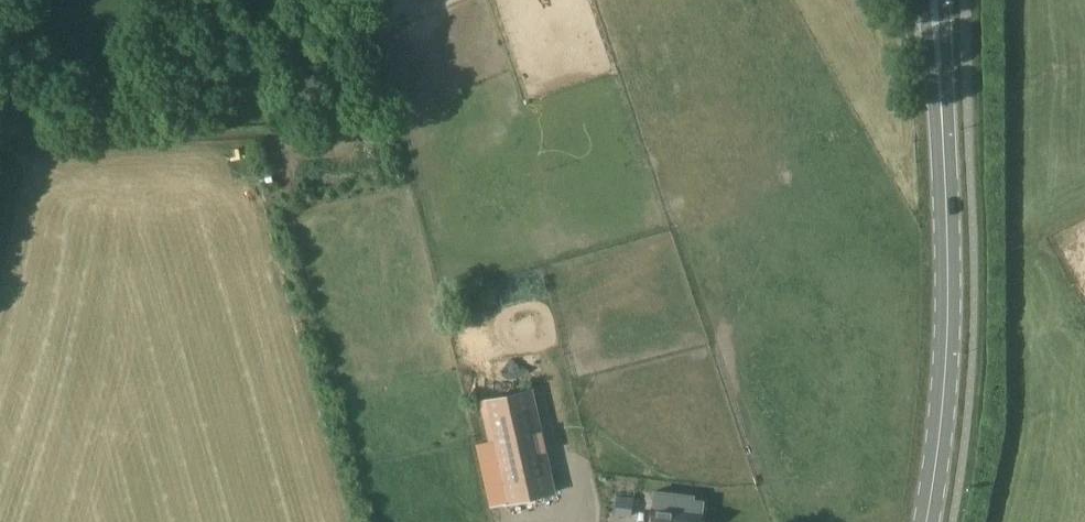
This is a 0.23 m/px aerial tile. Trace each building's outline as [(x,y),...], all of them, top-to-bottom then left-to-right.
[(478,403),(481,418),(502,507),(554,495),(529,391),(478,403)] [(649,521),(702,521),(699,518),(701,502),(690,501),(691,497),(652,493),(650,507),(649,521)]
